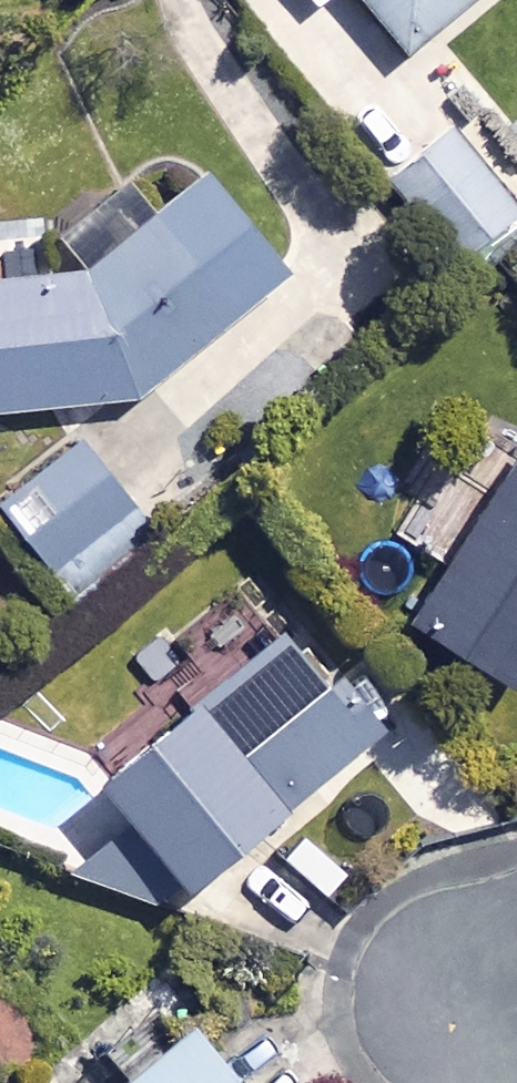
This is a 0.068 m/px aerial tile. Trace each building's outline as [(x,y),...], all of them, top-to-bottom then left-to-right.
[(450,0),(366,0),(400,42),(450,0)] [(503,160),(516,149),(516,116),(487,78),(457,101),(503,160)] [(513,206),(444,119),(385,166),(454,253),(513,206)] [(169,193),(144,163),(59,231),(83,262),(77,267),(0,275),(0,408),(129,394),(287,267),(205,164),(169,193)] [(0,488),(0,506),(64,587),(157,514),(85,422),(0,488)] [(406,610),(504,678),(516,659),(516,450),(406,610)] [(279,619),(99,761),(187,871),(367,730),(279,619)] [(178,871),(72,826),(57,862),(162,907),(178,871)] [(178,1008),(91,1082),(242,1082),(178,1008)]
